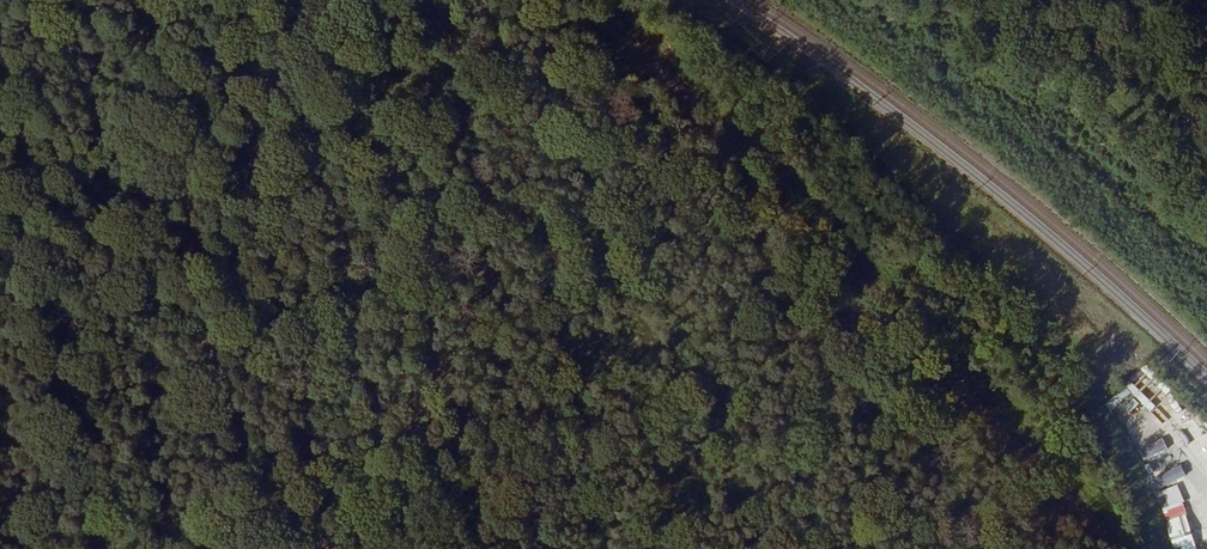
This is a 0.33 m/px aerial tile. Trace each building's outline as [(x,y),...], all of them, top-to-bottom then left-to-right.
[(1185,522),(1176,523),(1178,548),(1188,548),(1185,522)]
